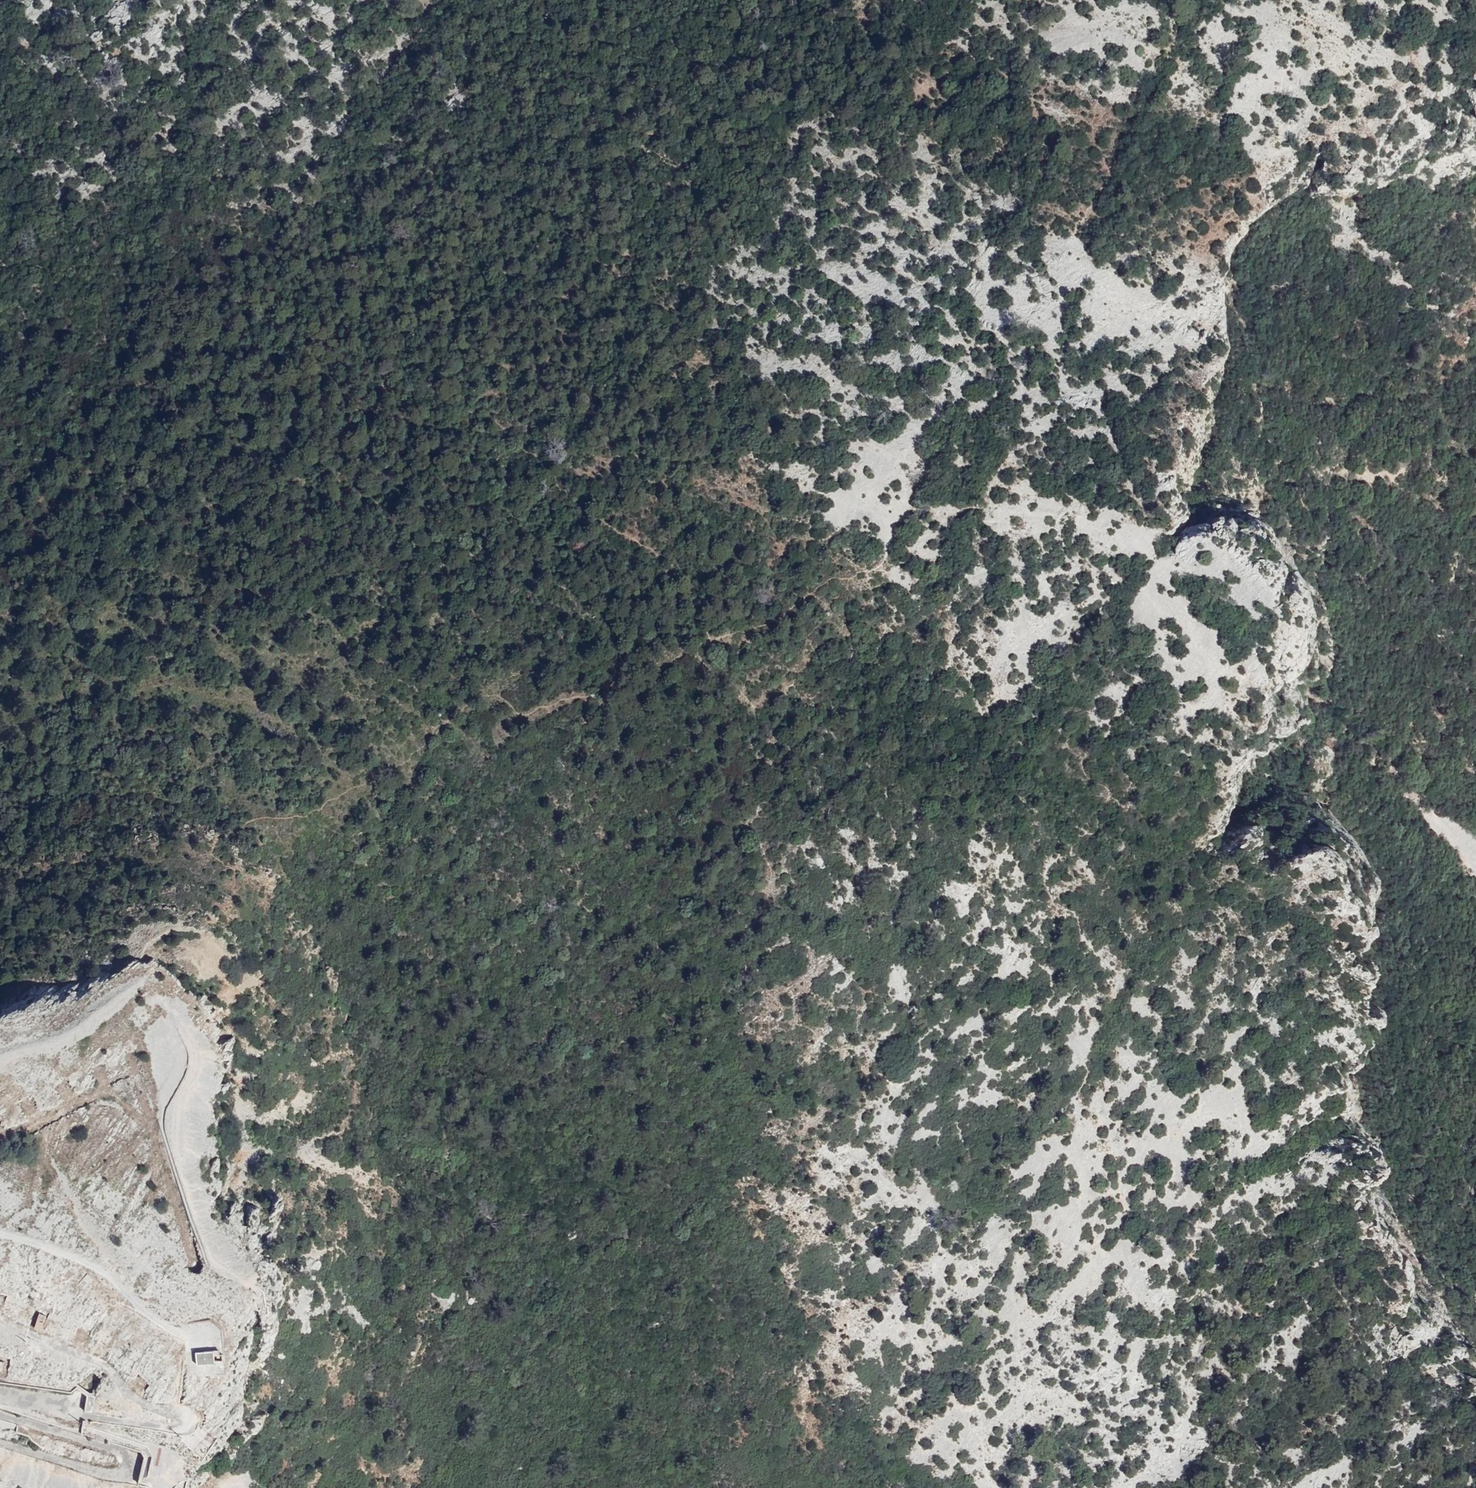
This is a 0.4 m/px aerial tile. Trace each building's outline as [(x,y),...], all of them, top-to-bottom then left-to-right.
[(47,1317),(40,1314),(35,1327),(42,1330),(47,1317)] [(215,1349),(197,1351),(198,1364),(217,1362),(215,1349)] [(92,1411),(94,1395),(86,1394),(84,1409),(92,1411)]
